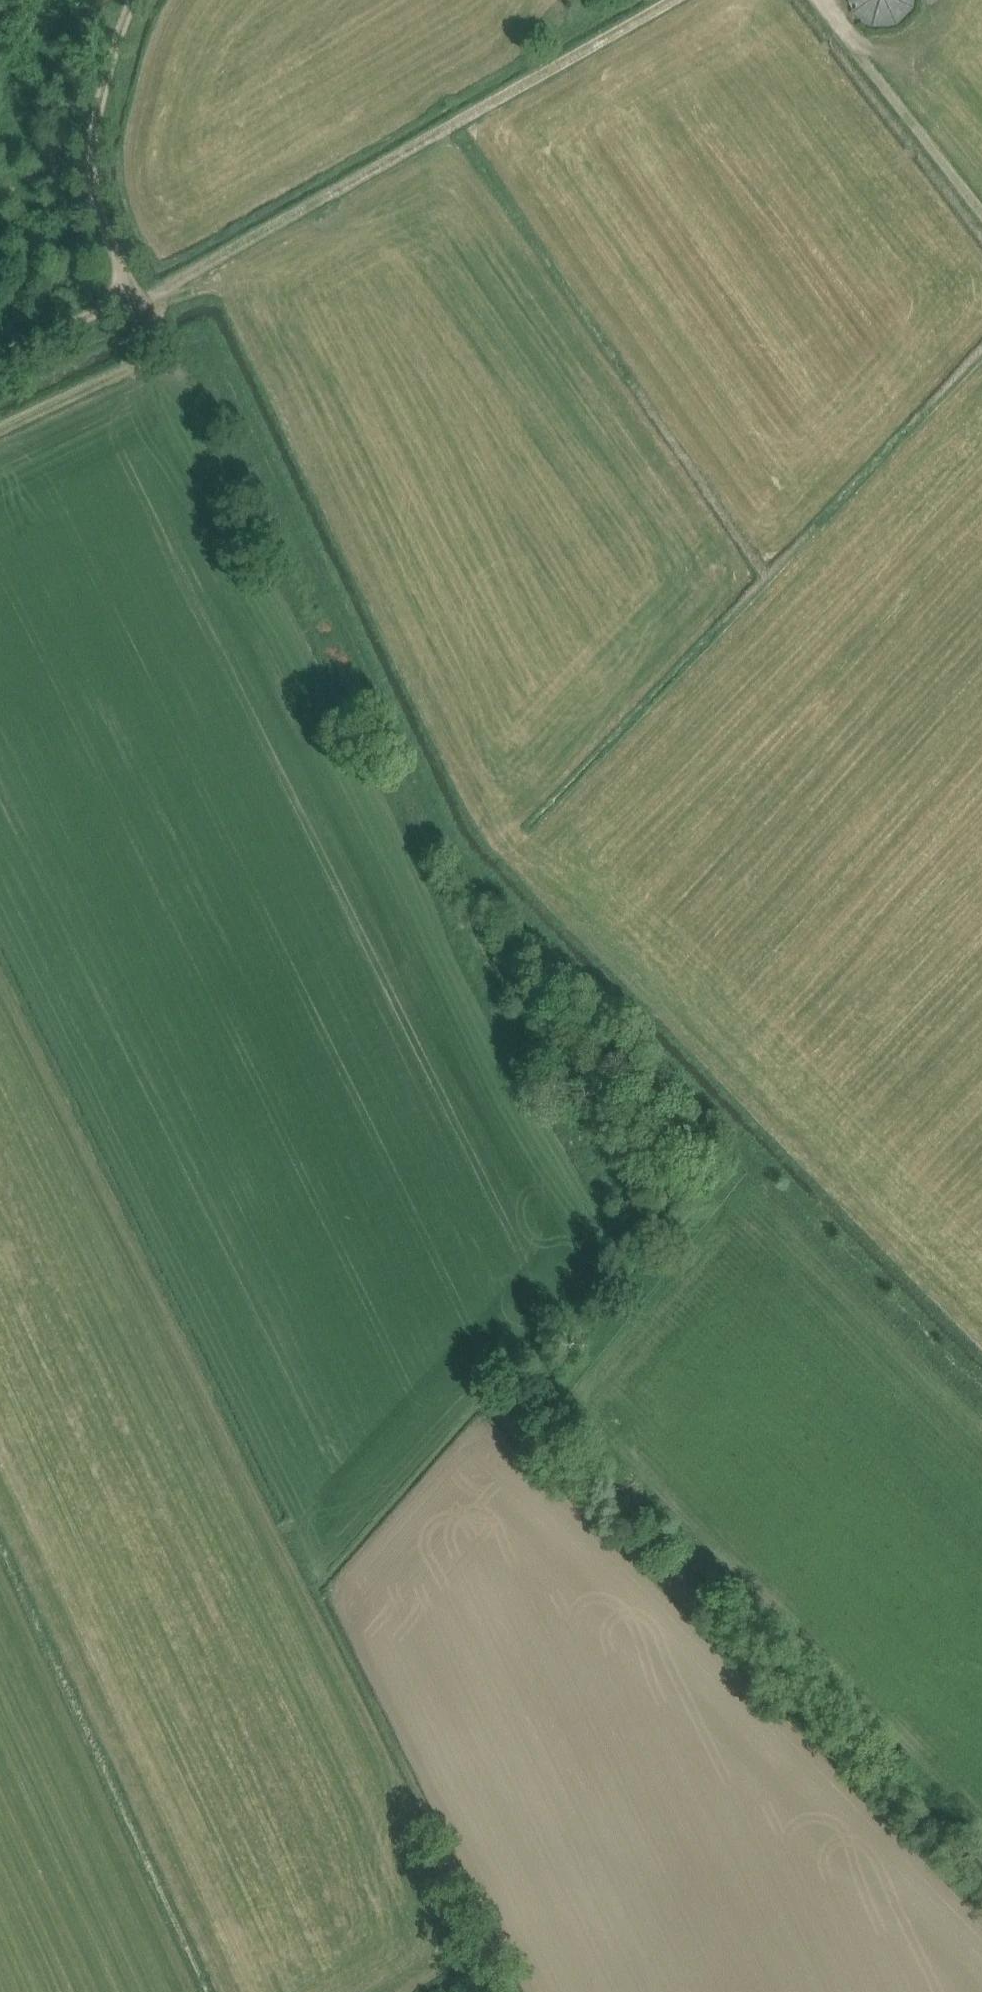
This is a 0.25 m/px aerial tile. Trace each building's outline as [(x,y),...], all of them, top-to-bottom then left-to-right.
[(872,28),(896,26),(913,9),(914,0),(849,0),(853,14),(872,28)]
